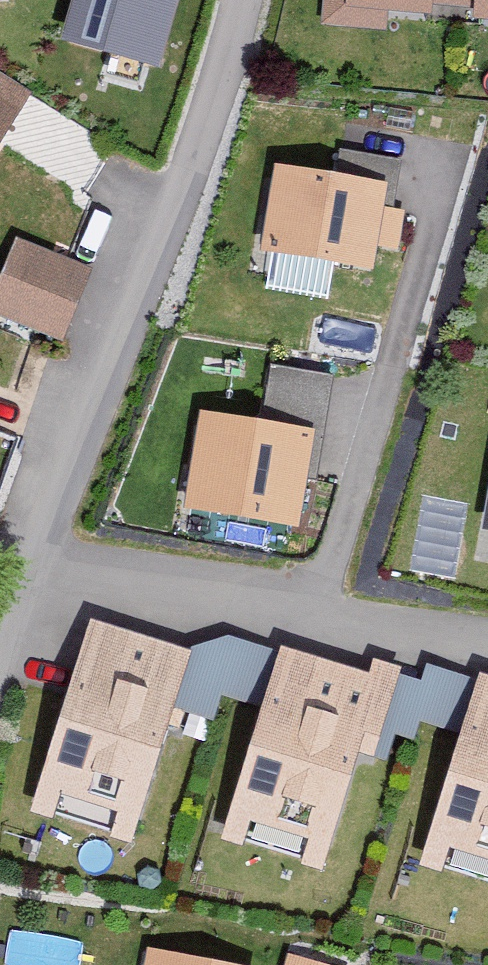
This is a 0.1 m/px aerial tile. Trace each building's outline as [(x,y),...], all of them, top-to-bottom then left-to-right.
[(61,30),(160,58),(177,0),(70,0),(61,30)] [(347,3),(436,11),(437,0),(347,0),(347,3)] [(482,2),(481,15),(487,16),(487,0),(464,0),(482,2)] [(0,73),(0,149),(35,96),(0,73)] [(337,141),(332,168),(396,180),(400,153),(337,141)] [(332,168),(278,158),(261,247),(379,270),(396,180),(332,168)] [(19,234),(0,285),(0,315),(68,341),(98,264),(19,234)] [(320,427),(205,406),(187,504),(302,525),(320,427)] [(196,648),(95,615),(34,805),(135,838),(196,648)] [(391,679),(290,643),(223,834),(324,869),(391,679)] [(487,672),(426,860),(487,880),(487,673),(487,672)] [(145,940),(140,964),(264,964),(145,940)] [(289,947),(283,964),(350,964),(289,947)]
